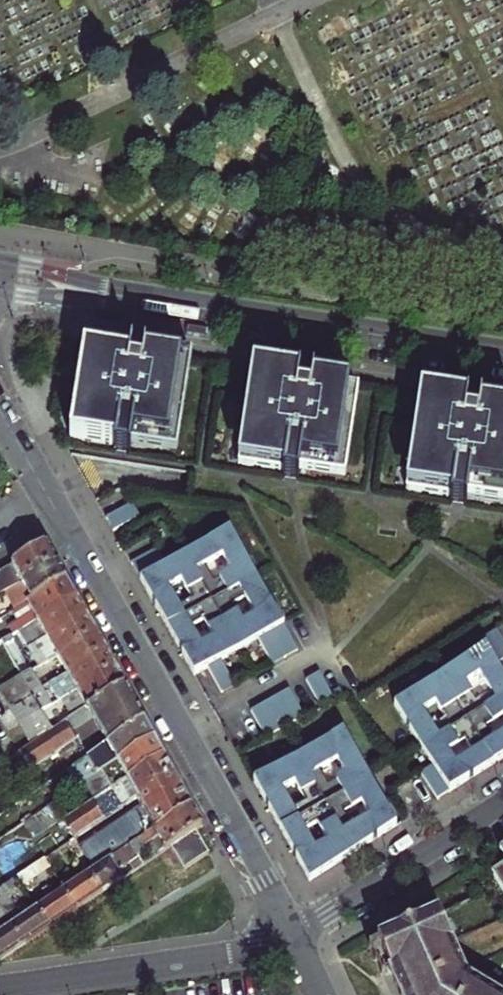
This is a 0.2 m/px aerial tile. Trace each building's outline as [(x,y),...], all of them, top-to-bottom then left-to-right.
[(139,349),(84,341),(69,438),(114,444),(113,451),(115,451),(115,449),(128,451),(128,453),(130,454),(131,447),(176,453),(191,356),(139,349)] [(307,373),(254,366),(249,395),(238,462),(284,468),(283,475),(284,476),(285,474),(297,475),(297,478),(299,478),(300,471),(345,477),(360,380),(307,373)] [(421,390),(416,422),(406,486),(451,493),(450,500),(452,500),(452,498),(465,500),(465,502),(467,502),(468,495),(502,500),(502,401),(475,397),(421,390)] [(131,502),(105,517),(113,531),(139,516),(131,502)] [(157,548),(131,562),(194,674),(207,666),(221,691),(235,684),(221,659),(258,638),(265,651),(272,663),(298,648),(230,528),(207,540),(166,564),(157,548)] [(56,563),(51,554),(45,543),(0,573),(0,594),(56,563)] [(0,594),(9,611),(65,579),(62,575),(56,563),(0,594)] [(9,636),(14,634),(75,597),(71,591),(65,579),(9,611),(7,613),(13,622),(4,628),(9,636)] [(24,652),(25,651),(85,615),(82,611),(75,597),(14,634),(24,652)] [(85,615),(25,651),(36,668),(56,657),(95,634),(92,628),(85,615)] [(441,795),(479,770),(502,755),(502,665),(500,660),(502,658),(502,631),(500,626),(485,636),(489,643),(398,701),(411,722),(436,763),(425,770),(441,795)] [(95,634),(56,657),(65,673),(104,651),(101,646),(95,634)] [(104,651),(65,673),(46,684),(56,702),(60,700),(114,669),(111,663),(104,651)] [(114,669),(60,700),(72,722),(89,711),(124,688),(122,683),(114,669)] [(320,671),(306,678),(321,704),(334,697),(320,671)] [(1,688),(11,706),(38,689),(28,673),(1,688)] [(46,684),(38,689),(46,702),(36,707),(39,712),(56,702),(46,684)] [(290,687),(251,709),(266,735),(304,714),(290,687)] [(137,710),(124,688),(89,711),(94,722),(107,745),(143,721),(137,710)] [(38,689),(11,706),(21,724),(39,712),(36,707),(46,702),(38,689)] [(33,747),(17,757),(31,778),(80,746),(73,736),(94,722),(89,711),(72,722),(52,735),(33,747)] [(33,747),(52,735),(39,712),(21,724),(33,747)] [(149,733),(143,721),(107,745),(61,775),(72,794),(153,740),(149,733)] [(400,822),(344,722),(332,730),(253,780),(267,806),(293,852),(308,880),(373,839),(400,822)] [(71,817),(162,757),(159,751),(153,740),(72,794),(49,809),(59,825),(71,817)] [(162,757),(71,817),(83,834),(136,799),(172,775),(170,771),(162,757)] [(172,775),(136,799),(139,804),(142,808),(178,784),(175,780),(172,775)] [(130,847),(190,807),(187,802),(178,784),(142,808),(81,849),(94,871),(109,861),(130,847)] [(169,848),(194,831),(201,827),(199,823),(190,807),(130,847),(136,858),(142,866),(152,859),(169,848)] [(207,852),(194,831),(169,848),(183,868),(207,852)] [(128,864),(136,858),(130,847),(109,861),(117,871),(128,864)] [(128,864),(133,872),(142,866),(136,858),(128,864)] [(122,880),(117,871),(109,861),(94,871),(92,872),(90,874),(102,893),(122,880)] [(499,871),(492,875),(502,892),(502,868),(499,871)] [(78,882),(64,891),(77,910),(102,893),(90,874),(78,882)] [(17,878),(0,889),(0,908),(4,914),(30,897),(17,878)] [(50,928),(77,910),(64,891),(51,900),(38,909),(50,928)] [(38,909),(12,926),(24,945),(50,928),(38,909)] [(390,929),(393,938),(422,925),(419,917),(390,929)] [(438,918),(422,925),(393,938),(378,945),(388,967),(401,994),(472,994),(438,918)] [(24,945),(12,926),(0,934),(0,961),(24,945)]
